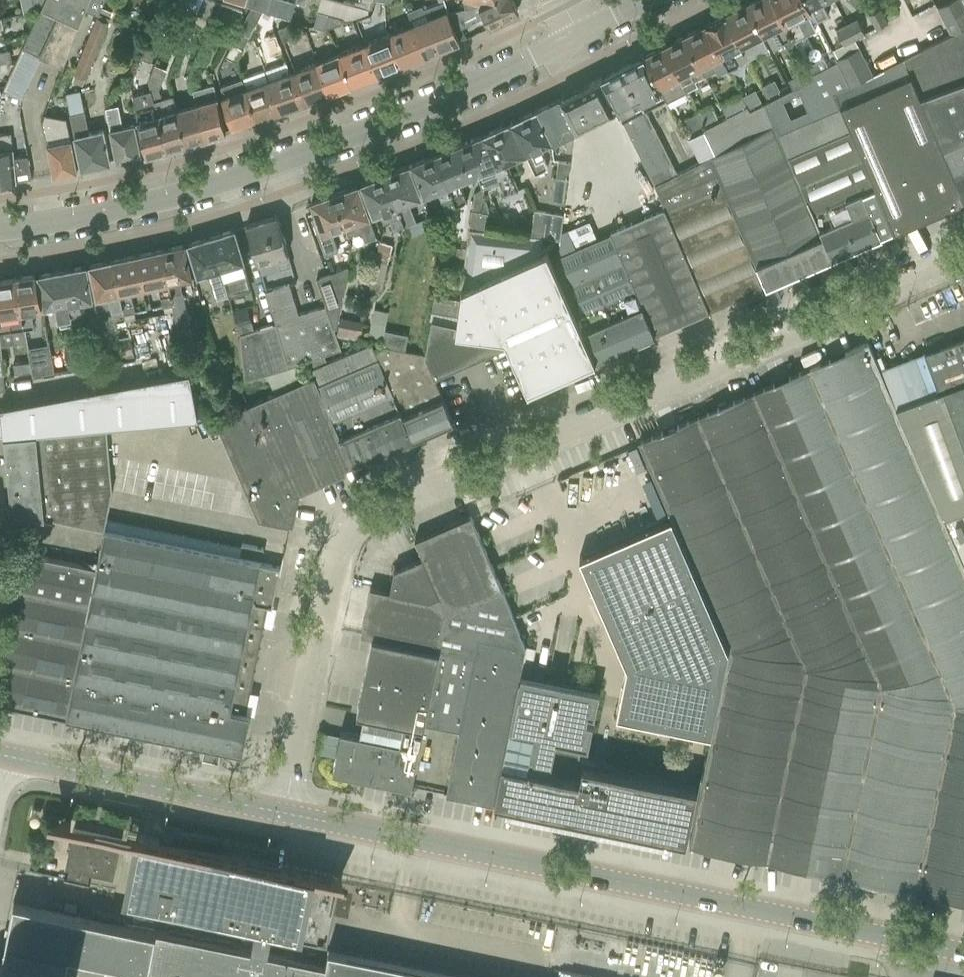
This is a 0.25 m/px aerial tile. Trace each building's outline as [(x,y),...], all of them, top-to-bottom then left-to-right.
[(24,47),(39,55),(58,17),(81,26),(87,11),(91,0),(47,0),(24,47)] [(33,8),(41,7),(44,0),(31,0),(33,8)] [(87,11),(99,15),(105,0),(91,0),(87,11)] [(194,16),(201,0),(181,0),(177,8),(194,16)] [(195,16),(207,21),(215,2),(210,0),(201,0),(195,16)] [(268,12),(271,0),(246,0),(245,3),(244,4),(251,6),(263,10),(268,12)] [(268,12),(290,19),(295,2),(287,0),(271,0),(268,12)] [(317,11),(348,20),(367,13),(368,10),(334,0),(320,0),(317,11)] [(355,5),(368,8),(370,0),(356,0),(355,5)] [(413,22),(426,55),(460,41),(455,30),(448,13),(448,12),(450,11),(445,0),(442,0),(439,1),(430,5),(424,7),(428,16),(413,22)] [(448,13),(455,30),(485,17),(489,27),(519,12),(514,0),(485,0),(483,1),(482,0),(465,6),(466,8),(452,12),(448,13)] [(746,4),(755,22),(762,35),(765,34),(772,46),(782,41),(787,50),(795,46),(792,41),(787,31),(772,0),(753,0),(746,4)] [(792,41),(815,30),(808,16),(809,15),(808,13),(812,11),(806,0),(772,0),(792,41)] [(812,11),(817,22),(828,16),(821,2),(825,0),(806,0),(812,11)] [(943,20),(963,9),(963,3),(963,0),(953,0),(937,8),(943,20)] [(221,4),(215,15),(236,23),(242,10),(221,4)] [(742,6),(724,15),(740,46),(747,59),(758,53),(757,52),(768,47),(762,35),(755,22),(746,4),(742,6)] [(251,6),(245,19),(255,25),(263,10),(251,6)] [(880,7),(868,14),(875,28),(887,21),(880,7)] [(950,35),(963,27),(963,9),(943,20),(950,35)] [(317,12),(313,27),(323,30),(327,15),(317,12)] [(327,15),(323,30),(341,23),(342,19),(327,15)] [(724,15),(705,24),(728,69),(747,59),(740,46),(724,15)] [(858,18),(846,24),(848,27),(853,39),(866,33),(860,21),(858,18)] [(96,19),(74,73),(86,78),(108,24),(96,19)] [(245,19),(238,32),(239,32),(249,37),(255,25),(245,19)] [(413,22),(389,32),(402,64),(426,55),(413,22)] [(705,24),(684,35),(701,66),(705,74),(705,75),(713,71),(715,70),(716,70),(718,74),(728,69),(705,24)] [(846,24),(836,29),(838,32),(844,44),(853,39),(848,27),(846,24)] [(288,25),(278,28),(283,41),(293,38),(288,25)] [(950,35),(903,58),(919,95),(963,80),(963,27),(950,35)] [(239,32),(231,45),(242,50),(249,38),(249,37),(239,32)] [(366,41),(363,43),(375,75),(379,74),(402,64),(389,32),(366,41)] [(684,35),(663,46),(686,91),(697,85),(694,80),(705,74),(701,66),(684,35)] [(148,38),(144,49),(154,52),(157,40),(148,37),(148,38)] [(363,43),(340,51),(341,53),(352,84),(375,75),(363,43)] [(231,45),(226,56),(236,61),(242,50),(231,45)] [(663,46),(642,56),(657,84),(659,88),(661,92),(662,94),(665,101),(666,102),(686,92),(686,91),(663,46)] [(24,47),(3,90),(21,98),(42,56),(39,55),(24,47)] [(850,85),(872,74),(859,47),(837,58),(850,85)] [(144,49),(141,59),(150,62),(154,52),(144,49)] [(0,53),(0,64),(12,62),(9,51),(0,53)] [(340,51),(318,60),(330,92),(352,84),(341,53),(340,51)] [(641,61),(624,69),(645,110),(661,102),(658,95),(662,94),(661,92),(659,88),(657,84),(642,56),(640,57),(641,61)] [(823,57),(806,66),(808,69),(811,74),(828,66),(823,57)] [(850,85),(833,93),(837,102),(839,106),(857,145),(856,146),(858,149),(875,189),(892,229),(893,228),(894,230),(962,201),(963,200),(951,169),(945,156),(944,154),(945,154),(919,95),(915,85),(910,75),(907,68),(903,58),(872,74),(850,85)] [(330,92),(318,60),(296,68),(307,101),(330,92)] [(285,64),(266,71),(280,111),(304,103),(307,101),(301,82),(296,68),(292,70),(287,71),(285,64)] [(654,185),(677,174),(677,173),(645,111),(645,110),(624,69),(602,80),(601,77),(600,78),(654,185)] [(808,69),(794,76),(799,85),(812,78),(811,74),(808,69)] [(242,80),(242,81),(256,120),(280,111),(266,71),(242,80)] [(599,78),(588,84),(560,99),(576,130),(615,109),(599,78)] [(155,79),(149,81),(151,90),(154,100),(168,148),(187,142),(176,107),(173,95),(162,98),(161,98),(155,79)] [(242,80),(220,87),(222,95),(221,96),(226,109),(233,128),(256,120),(242,81),(242,80)] [(774,80),(761,86),(766,97),(779,90),(774,80)] [(945,154),(963,146),(963,80),(919,95),(945,154)] [(212,84),(193,90),(196,101),(197,101),(207,136),(226,131),(216,98),(212,84)] [(742,96),(746,105),(747,107),(748,107),(761,100),(756,91),(755,89),(742,96)] [(80,90),(66,93),(70,113),(73,126),(77,149),(82,168),(110,162),(106,143),(103,128),(89,131),(84,110),(80,90)] [(168,148),(154,100),(151,90),(133,96),(136,119),(135,119),(136,122),(137,122),(146,154),(168,148)] [(742,96),(729,103),(733,111),(746,105),(742,96)] [(560,99),(534,110),(549,141),(549,142),(551,141),(552,142),(574,133),(573,131),(574,131),(560,99)] [(181,106),(176,107),(187,142),(207,136),(197,101),(196,101),(188,104),(181,106)] [(831,258),(777,132),(774,125),(763,103),(748,110),(747,107),(704,128),(716,153),(709,157),(764,286),(831,258)] [(140,156),(136,136),(133,123),(122,125),(118,105),(106,107),(108,120),(113,141),(117,161),(140,156)] [(777,132),(831,258),(881,236),(880,234),(892,229),(875,189),(858,149),(856,146),(857,145),(839,106),(777,132)] [(711,107),(697,113),(703,125),(717,118),(711,107)] [(534,110),(510,120),(525,154),(526,153),(534,173),(548,167),(539,147),(549,142),(549,141),(534,110)] [(697,113),(685,120),(691,131),(703,125),(697,113)] [(44,115),(42,122),(44,134),(49,155),(53,174),(77,169),(73,150),(70,138),(66,118),(44,115)] [(492,168),(477,174),(482,188),(499,182),(505,196),(517,190),(505,162),(515,158),(525,154),(510,120),(500,125),(478,134),(492,168)] [(0,133),(0,183),(16,181),(32,178),(28,156),(14,157),(11,132),(0,133)] [(478,134),(455,144),(470,178),(492,168),(478,134)] [(455,144),(434,153),(456,204),(454,205),(453,206),(467,201),(460,182),(470,178),(455,144)] [(945,154),(944,154),(945,156),(951,169),(963,200),(963,146),(945,154)] [(456,204),(434,153),(411,163),(425,196),(437,191),(445,210),(453,206),(454,205),(456,204)] [(654,185),(664,208),(708,311),(710,310),(709,308),(763,284),(764,287),(764,286),(709,157),(677,173),(677,174),(654,185)] [(558,161),(556,177),(567,178),(570,163),(558,161)] [(407,165),(384,174),(403,225),(402,226),(416,221),(409,202),(420,197),(407,165)] [(403,225),(384,174),(361,183),(373,215),(386,210),(394,230),(402,226),(403,225)] [(357,185),(333,193),(345,224),(344,224),(345,226),(348,236),(361,231),(365,241),(376,237),(364,204),(357,185)] [(345,224),(333,193),(311,201),(316,216),(311,218),(324,255),(338,250),(332,231),(345,226),(344,224),(345,224)] [(445,210),(442,221),(450,223),(453,206),(445,210)] [(653,335),(708,311),(664,208),(609,231),(610,233),(608,234),(653,335)] [(534,210),(530,236),(542,237),(559,240),(564,214),(534,210)] [(472,211),(469,226),(485,228),(488,213),(472,211)] [(246,225),(252,244),(257,264),(276,258),(279,270),(291,266),(277,216),(246,225)] [(527,389),(595,360),(556,269),(542,237),(469,228),(456,324),(455,324),(454,332),(502,338),(505,345),(507,344),(527,389)] [(244,262),(234,229),(210,236),(228,295),(229,297),(250,290),(242,263),(244,262)] [(595,360),(653,335),(608,234),(557,255),(556,269),(595,360)] [(210,236),(188,243),(194,262),(198,276),(209,273),(217,298),(228,295),(210,236)] [(378,241),(369,286),(382,289),(391,244),(378,241)] [(184,244),(161,249),(173,303),(184,301),(180,281),(191,278),(184,244)] [(161,249),(112,260),(124,314),(135,311),(130,290),(158,284),(163,306),(173,303),(161,249)] [(124,314),(112,260),(90,265),(94,284),(97,299),(109,296),(114,316),(124,314)] [(86,265),(62,270),(72,325),(84,322),(80,302),(92,299),(86,265)] [(348,266),(332,273),(336,282),(346,278),(348,266)] [(72,325),(62,270),(38,274),(42,294),(45,308),(57,306),(60,327),(72,325)] [(332,273),(316,279),(327,306),(336,332),(346,278),(336,282),(332,273)] [(34,275),(14,278),(23,328),(34,326),(33,326),(33,322),(31,311),(41,309),(38,294),(34,275)] [(23,328),(14,278),(0,280),(0,331),(23,328)] [(289,285),(267,292),(276,323),(277,325),(290,366),(342,349),(336,332),(327,306),(298,314),(289,285)] [(246,307),(234,311),(239,326),(240,340),(241,340),(245,381),(290,366),(277,325),(276,323),(252,330),(246,307)] [(340,316),(337,333),(360,337),(363,321),(340,316)] [(454,332),(455,324),(430,319),(423,355),(433,376),(434,376),(505,345),(502,338),(454,332)] [(405,351),(408,336),(385,331),(382,346),(405,351)] [(129,337),(118,339),(122,355),(133,353),(129,337)] [(879,370),(895,406),(938,391),(963,381),(963,338),(879,370)] [(963,900),(963,565),(959,554),(943,517),(895,406),(879,370),(868,343),(639,441),(672,518),(695,571),(708,602),(728,650),(713,724),(711,734),(711,735),(688,844),(963,900)] [(311,370),(314,376),(352,465),(411,439),(370,344),(311,370)] [(433,376),(423,355),(405,351),(382,346),(373,350),(371,344),(370,344),(411,439),(453,421),(434,376),(433,376)] [(49,345),(27,349),(28,355),(29,361),(31,371),(32,377),(44,375),(55,373),(53,366),(49,345)] [(88,345),(76,347),(80,363),(91,361),(88,345)] [(76,347),(65,349),(68,366),(80,363),(76,347)] [(25,362),(12,363),(14,373),(23,372),(31,371),(29,361),(25,362)] [(182,374),(154,379),(157,421),(198,417),(189,372),(182,374)] [(314,376),(247,405),(285,494),(294,490),(352,465),(314,376)] [(154,379),(101,388),(103,427),(106,427),(157,421),(154,379)] [(938,391),(895,406),(943,517),(963,509),(963,381),(938,391)] [(101,388),(48,398),(50,431),(103,427),(101,388)] [(3,436),(50,431),(48,398),(0,406),(0,436),(3,436)] [(285,494),(247,405),(232,411),(234,414),(216,421),(258,519),(288,525),(294,490),(285,494)] [(3,436),(11,509),(104,528),(112,487),(106,427),(103,427),(50,431),(3,436)] [(943,517),(959,554),(963,552),(963,509),(943,517)] [(360,633),(372,636),(439,649),(446,613),(501,589),(470,515),(415,539),(422,557),(394,570),(389,591),(370,587),(363,622),(360,633)] [(596,550),(579,558),(626,665),(615,715),(711,734),(713,724),(728,650),(708,602),(695,571),(672,518),(596,550)] [(82,638),(66,716),(204,745),(220,748),(241,752),(249,713),(245,713),(268,604),(252,601),(260,563),(263,548),(241,544),(239,554),(104,527),(96,568),(82,638)] [(66,716),(82,638),(96,568),(18,552),(0,639),(0,703),(66,716)] [(279,567),(260,563),(252,601),(268,604),(271,605),(279,567)] [(445,794),(493,804),(493,800),(494,800),(494,799),(519,678),(518,678),(524,647),(501,589),(446,613),(439,649),(424,723),(459,730),(449,774),(445,794)] [(411,787),(424,723),(439,649),(372,636),(356,713),(363,715),(359,734),(341,731),(340,735),(322,732),(318,752),(336,755),(332,771),(411,787)] [(519,678),(494,799),(494,800),(500,801),(499,804),(498,804),(497,805),(566,819),(567,818),(565,817),(565,815),(685,839),(696,786),(591,765),(592,759),(578,756),(591,693),(590,693),(591,687),(574,684),(573,689),(519,678)] [(344,876),(161,839),(49,816),(48,819),(137,837),(126,894),(327,935),(338,879),(344,880),(344,876)] [(29,871),(89,883),(90,883),(90,881),(87,881),(89,871),(117,877),(117,876),(112,875),(120,836),(96,831),(95,838),(73,834),(66,866),(70,867),(68,876),(30,869),(29,871)] [(255,951),(13,899),(11,912),(5,938),(0,965),(0,976),(250,976),(255,951)] [(324,965),(255,951),(250,976),(468,976),(328,948),(324,965)]
